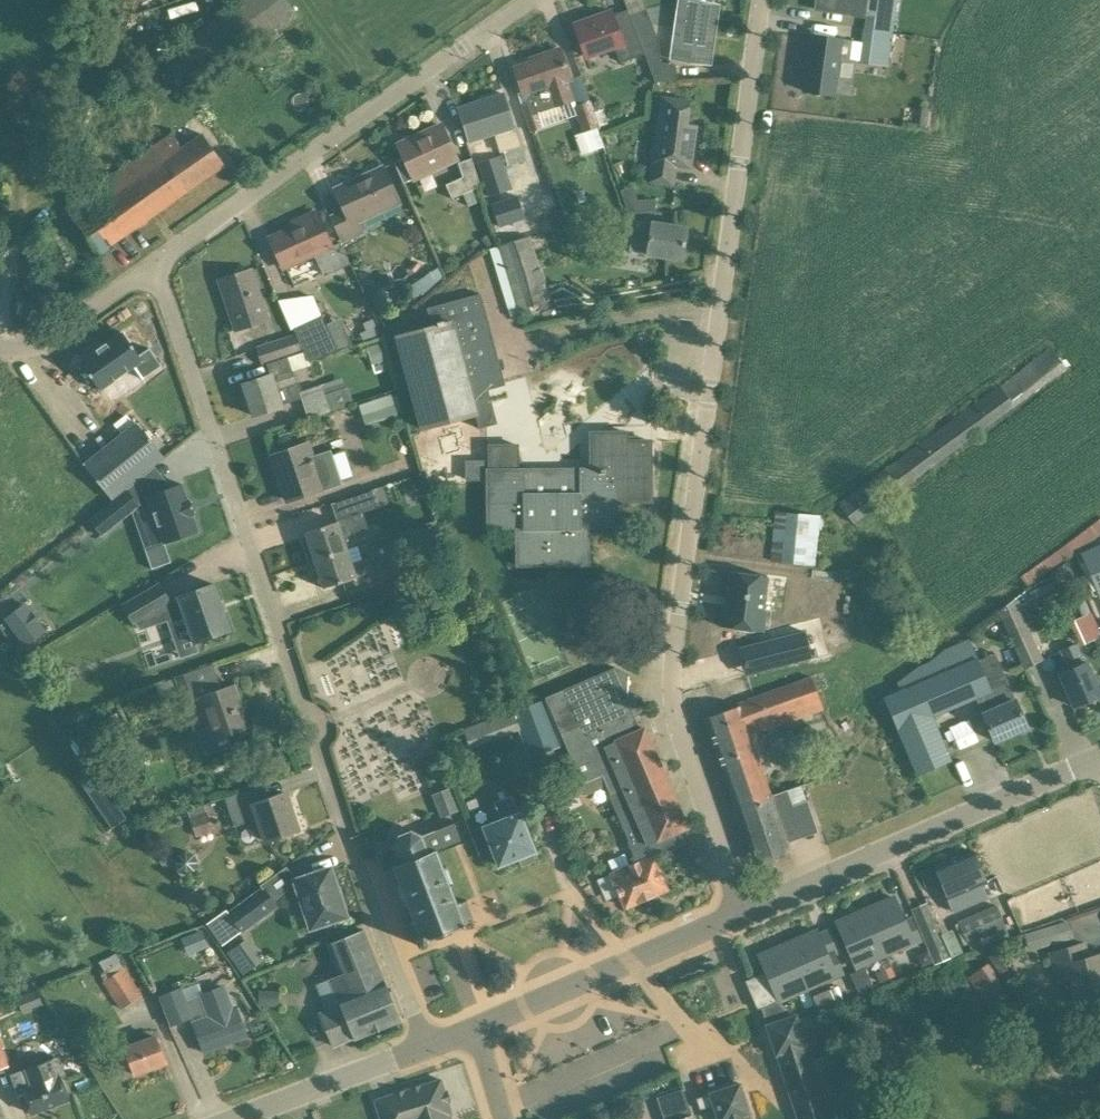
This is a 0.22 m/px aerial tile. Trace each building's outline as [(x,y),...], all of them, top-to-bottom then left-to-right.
[(133,16),(182,0),(128,0),(133,16)] [(295,12),(286,0),(243,0),(167,53),(191,85),(295,12)] [(687,0),(680,0),(675,35),(681,36),(678,59),(710,64),(714,39),(707,38),(712,3),(687,0)] [(815,9),(847,13),(847,12),(864,14),(868,15),(866,29),(892,32),(896,0),(816,0),(815,9)] [(632,13),(629,14),(642,47),(659,40),(646,8),(644,8),(632,13)] [(614,46),(620,62),(644,53),(642,47),(629,14),(627,9),(612,15),(611,11),(574,24),(586,56),(614,46)] [(866,29),(861,59),(887,63),(892,32),(866,29)] [(851,40),(834,38),(812,35),(804,90),(833,95),(838,57),(849,58),(851,40)] [(570,78),(567,70),(560,49),(537,56),(538,60),(515,68),(524,94),(528,93),(531,100),(522,103),(531,131),(542,127),(536,112),(572,99),(565,80),(570,78)] [(660,62),(646,60),(655,82),(655,81),(656,83),(676,81),(676,64),(660,62)] [(479,161),(489,195),(511,188),(504,168),(525,161),(504,93),(458,108),(468,141),(466,142),(471,158),(473,163),(479,161)] [(655,142),(649,181),(673,184),(676,164),(673,164),(674,159),(691,161),(696,124),(682,123),(683,115),(687,116),(689,100),(674,98),(663,96),(662,103),(659,120),(666,121),(663,143),(655,142)] [(591,129),(600,126),(590,100),(574,106),(583,131),(573,135),(579,154),(597,148),(591,129)] [(457,161),(450,145),(441,125),(421,133),(423,137),(401,147),(400,143),(398,144),(404,157),(394,162),(405,185),(457,161)] [(224,165),(211,147),(202,133),(182,147),(172,133),(66,207),(98,253),(224,165)] [(463,177),(446,184),(452,198),(480,185),(473,163),(471,158),(458,163),(463,177)] [(399,202),(392,186),(383,166),(335,188),(345,210),(332,216),(343,241),(363,231),(358,220),(399,202)] [(491,205),(499,227),(525,217),(517,195),(491,205)] [(331,246),(325,231),(315,211),(293,222),(294,225),(270,237),(284,268),(315,253),(325,273),(350,262),(340,242),(331,246)] [(546,214),(529,218),(532,232),(549,229),(546,214)] [(687,227),(665,224),(652,222),(651,223),(633,220),(628,250),(682,259),(687,227)] [(520,239),(499,246),(520,312),(551,302),(529,236),(520,239)] [(220,280),(236,329),(267,319),(251,270),(220,280)] [(427,308),(432,326),(397,335),(422,428),(475,414),(479,428),(497,423),(488,389),(505,384),(480,293),(427,308)] [(302,352),(306,351),(310,359),(321,355),(337,349),(351,343),(340,317),(326,323),(322,316),(295,328),(298,334),(294,335),(300,350),(302,352)] [(122,331),(79,361),(100,390),(134,366),(142,379),(162,365),(149,347),(139,355),(122,331)] [(300,350),(294,335),(258,348),(263,362),(266,361),(287,354),(300,350)] [(378,343),(366,346),(371,364),(384,360),(378,343)] [(842,505),(857,526),(864,520),(862,517),(1066,366),(1053,349),(842,505)] [(266,361),(270,374),(243,383),(253,415),(281,406),(281,404),(302,398),(309,418),(329,411),(321,385),(301,392),(297,381),(295,381),(287,356),(287,354),(266,361)] [(391,394),(361,404),(368,425),(398,415),(391,394)] [(84,464),(113,499),(164,457),(136,422),(84,464)] [(519,565),(588,564),(588,526),(616,525),(616,501),(650,500),(650,440),(626,440),(626,432),(591,432),(591,468),(518,469),(517,444),(489,445),(489,461),(467,461),(467,480),(488,479),(489,527),(518,527),(519,565)] [(273,455),(287,500),(324,487),(324,486),(338,481),(328,453),(311,459),(306,444),(273,455)] [(181,483),(147,495),(164,543),(198,531),(192,514),(194,513),(189,499),(187,499),(181,483)] [(380,506),(374,488),(331,503),(337,520),(363,512),(380,506)] [(138,504),(126,489),(88,520),(101,535),(138,504)] [(776,511),(769,577),(780,578),(782,563),(803,565),(802,579),(813,581),(820,516),(776,511)] [(314,559),(348,548),(357,545),(372,541),(363,512),(337,520),(305,531),(308,543),(304,544),(309,559),(313,557),(314,559)] [(1099,532),(1099,517),(1072,537),(1080,547),(1099,532)] [(348,548),(314,559),(323,587),(357,576),(357,575),(374,570),(370,557),(362,559),(357,545),(348,548)] [(1082,554),(1081,551),(1070,557),(1076,567),(1086,561),(1099,595),(1099,547),(1082,554)] [(722,604),(720,626),(763,632),(766,609),(763,609),(768,576),(730,571),(725,604),(722,604)] [(129,601),(123,605),(134,624),(136,622),(140,620),(171,602),(160,583),(129,601)] [(140,620),(136,622),(140,630),(167,620),(181,657),(199,651),(195,642),(230,630),(213,583),(178,595),(178,597),(171,602),(140,620)] [(998,611),(1023,667),(1043,658),(1018,604),(1031,599),(1027,591),(1013,598),(1014,599),(998,611)] [(25,645),(40,634),(39,634),(19,608),(5,619),(25,645)] [(1077,646),(1099,636),(1099,634),(1090,611),(1066,621),(1077,646)] [(805,630),(762,641),(768,668),(812,657),(805,630)] [(884,698),(917,774),(950,759),(932,716),(976,697),(994,740),(1027,726),(1000,663),(983,671),(977,658),(968,639),(930,658),(931,661),(900,682),(903,690),(884,698)] [(1092,673),(1087,662),(1084,663),(1077,645),(1076,645),(1062,651),(1070,670),(1059,674),(1073,706),(1099,694),(1099,692),(1092,673)] [(180,694),(183,704),(198,698),(208,727),(197,730),(204,751),(210,755),(229,746),(226,734),(249,726),(234,684),(212,692),(209,681),(218,678),(212,663),(191,671),(154,684),(160,700),(180,694)] [(639,729),(630,709),(640,705),(642,709),(643,708),(637,694),(626,693),(628,673),(614,666),(545,697),(562,736),(583,783),(602,775),(610,794),(609,795),(629,841),(644,834),(654,856),(685,843),(679,830),(686,826),(643,728),(639,729)] [(705,717),(736,807),(770,795),(757,757),(769,754),(762,731),(823,710),(812,677),(738,703),(739,706),(705,717)] [(561,745),(544,701),(512,712),(529,757),(561,745)] [(573,763),(556,771),(568,798),(583,792),(582,784),(573,763)] [(4,768),(0,771),(0,776),(5,783),(12,779),(4,768)] [(94,770),(79,780),(112,829),(128,818),(94,770)] [(428,792),(437,816),(456,809),(447,785),(428,792)] [(225,797),(235,826),(257,818),(265,840),(298,829),(286,792),(259,801),(254,787),(225,797)] [(736,807),(756,863),(790,851),(786,840),(800,835),(785,790),(770,795),(736,807)] [(500,819),(484,826),(499,865),(534,851),(512,794),(493,801),(500,819)] [(213,830),(207,811),(190,816),(196,836),(213,830)] [(456,821),(439,828),(421,835),(411,829),(398,834),(393,846),(376,853),(383,872),(394,868),(400,883),(396,885),(404,905),(408,904),(414,919),(410,921),(410,922),(405,924),(411,940),(412,939),(417,939),(417,940),(417,941),(417,942),(417,943),(418,944),(419,945),(420,946),(422,946),(423,946),(424,946),(425,945),(426,944),(427,943),(427,942),(427,941),(436,937),(437,939),(452,933),(451,932),(463,927),(463,928),(465,927),(464,923),(468,922),(467,919),(472,917),(465,900),(456,904),(450,887),(454,886),(446,866),(442,867),(436,852),(464,841),(456,821)] [(644,834),(629,841),(628,842),(634,856),(631,858),(634,864),(611,874),(626,907),(666,889),(652,857),(654,856),(644,834)] [(986,881),(982,871),(973,851),(934,867),(953,911),(987,897),(981,883),(986,881)] [(295,880),(311,928),(347,916),(330,868),(295,880)] [(229,913),(242,931),(278,905),(264,887),(229,913)] [(894,897),(865,909),(885,954),(920,938),(911,918),(905,921),(894,897)] [(912,907),(922,931),(935,926),(925,902),(912,907)] [(954,923),(964,944),(1005,926),(996,904),(954,923)] [(885,954),(865,909),(836,922),(856,966),(885,954)] [(922,931),(935,962),(948,957),(935,926),(922,931)] [(1024,933),(1029,950),(1048,945),(1043,928),(1024,933)] [(401,1020),(363,929),(327,944),(340,974),(330,978),(340,1004),(320,1012),(334,1045),(354,1037),(354,1039),(401,1020)] [(200,930),(178,937),(183,954),(205,948),(200,930)] [(817,930),(788,943),(807,988),(843,972),(836,955),(828,958),(817,930)] [(246,937),(228,951),(244,973),(263,959),(246,937)] [(1057,974),(1067,971),(1078,1007),(1099,1001),(1099,954),(1088,958),(1084,942),(1050,952),(1057,974)] [(807,988),(788,943),(759,955),(766,971),(779,1000),(807,988)] [(430,954),(414,960),(429,998),(446,992),(430,954)] [(968,976),(985,998),(1004,984),(986,962),(968,976)] [(141,994),(121,967),(104,980),(124,1007),(141,994)] [(768,1004),(779,1000),(766,971),(745,980),(757,1009),(761,1007),(768,1004)] [(181,987),(160,995),(171,1025),(193,1017),(187,1001),(181,987)] [(202,995),(187,1001),(193,1017),(195,1022),(194,1022),(204,1051),(246,1035),(236,1007),(232,1008),(224,987),(202,995)] [(768,1004),(761,1007),(767,1024),(796,1014),(779,1000),(768,1004)] [(814,1069),(829,1064),(826,1054),(810,1059),(800,1029),(816,1024),(813,1013),(798,1018),(796,1014),(767,1024),(766,1024),(776,1055),(777,1054),(798,1118),(830,1118),(814,1069)] [(166,1062),(158,1042),(156,1036),(125,1048),(126,1051),(112,1057),(117,1070),(131,1064),(135,1074),(166,1062)] [(23,1092),(30,1113),(69,1098),(62,1077),(67,1075),(59,1056),(10,1074),(18,1093),(23,1092)] [(448,1114),(452,1113),(448,1102),(449,1101),(446,1090),(444,1091),(441,1079),(375,1100),(381,1118),(450,1118),(448,1114)] [(740,1083),(709,1093),(710,1093),(696,1098),(700,1109),(713,1104),(718,1118),(751,1118),(749,1113),(750,1113),(740,1083)] [(641,1100),(645,1118),(661,1118),(656,1096),(641,1100)]
